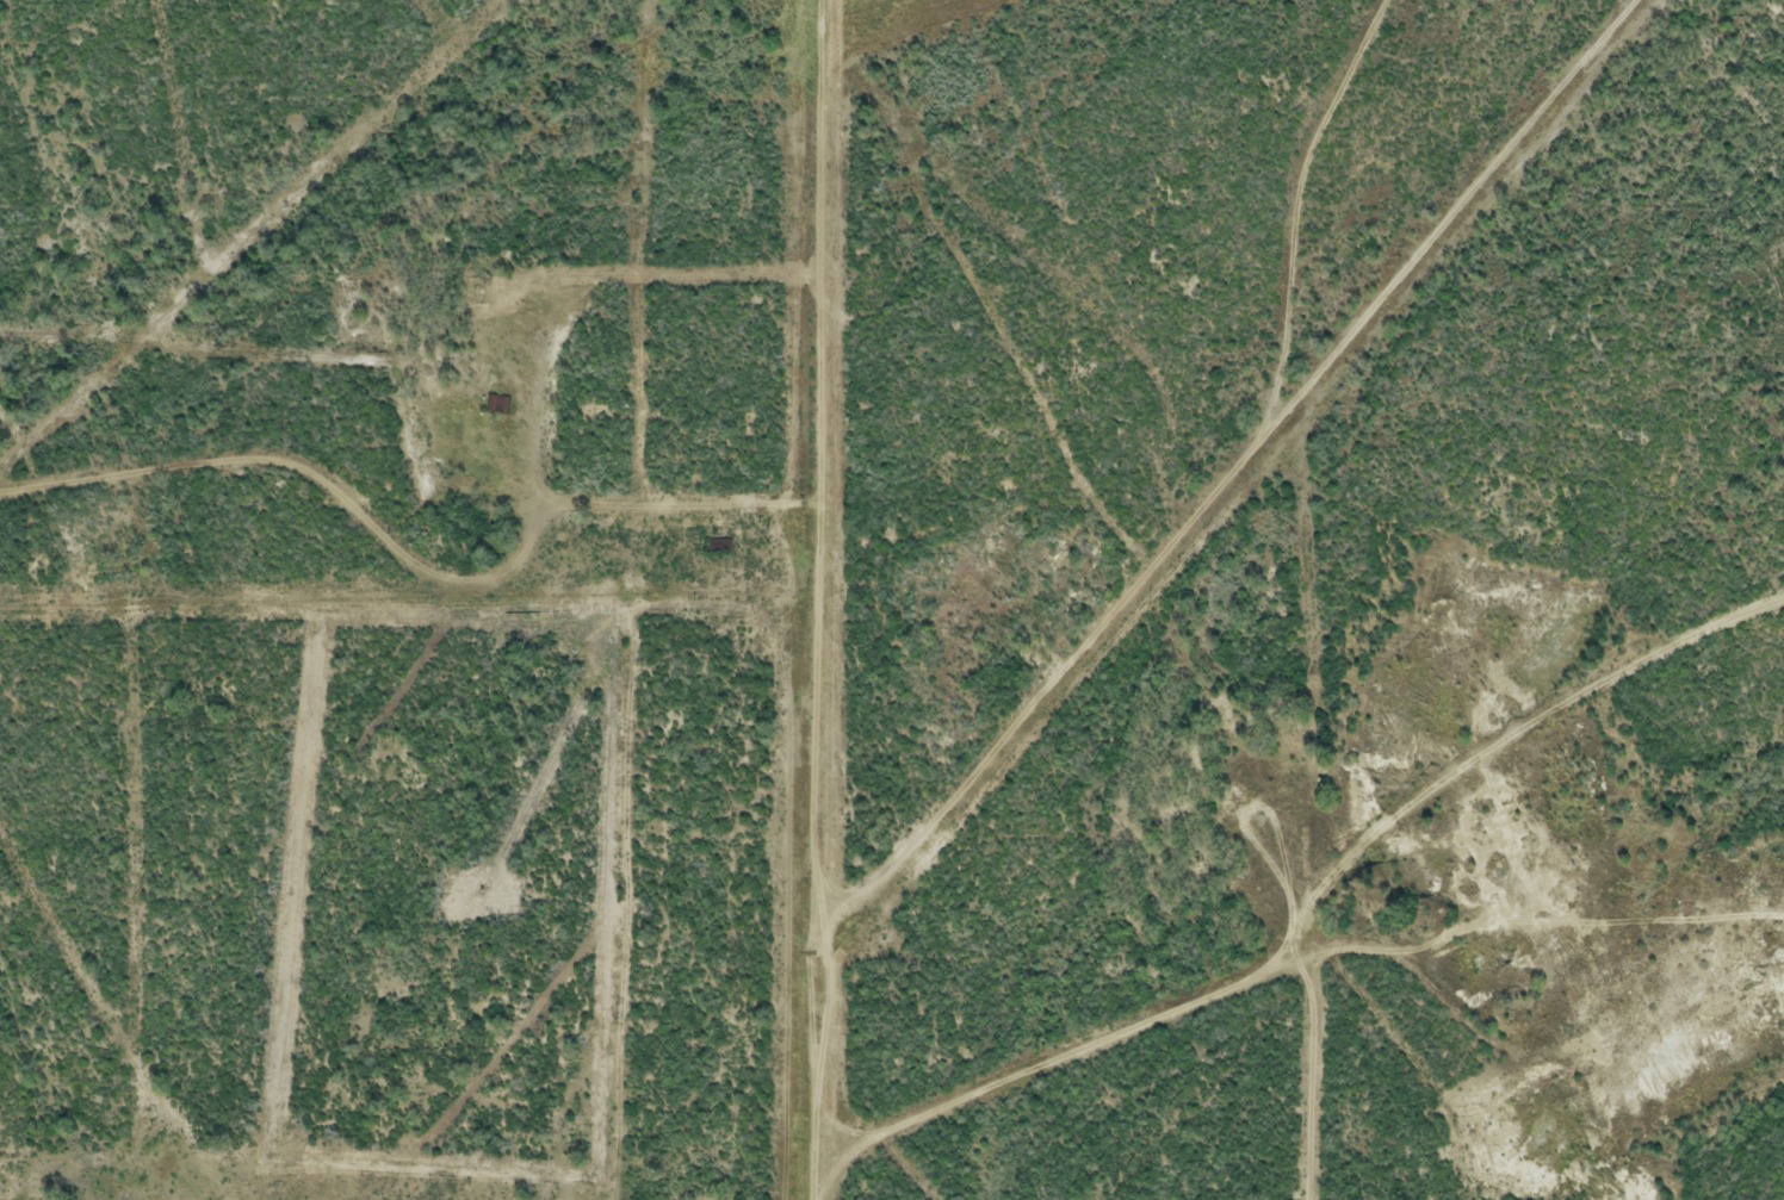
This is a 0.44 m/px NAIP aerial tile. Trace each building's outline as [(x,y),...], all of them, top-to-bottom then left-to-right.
[(512,383),(507,399),(489,394),(493,378),(512,383)]
